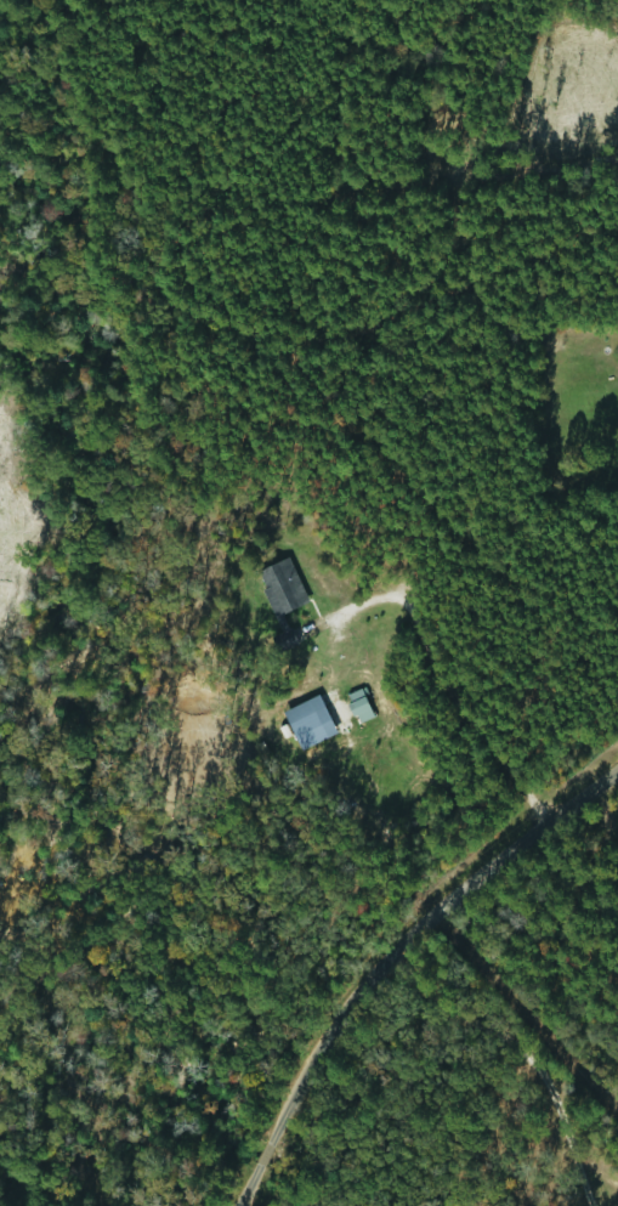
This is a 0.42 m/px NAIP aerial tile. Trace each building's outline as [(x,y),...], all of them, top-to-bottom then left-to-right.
[(306,604),(287,558),(254,573),(280,634),(269,638),(275,653),(293,645),(280,615),(306,604)] [(285,724),(298,751),(324,739),(311,711),(285,724)]
